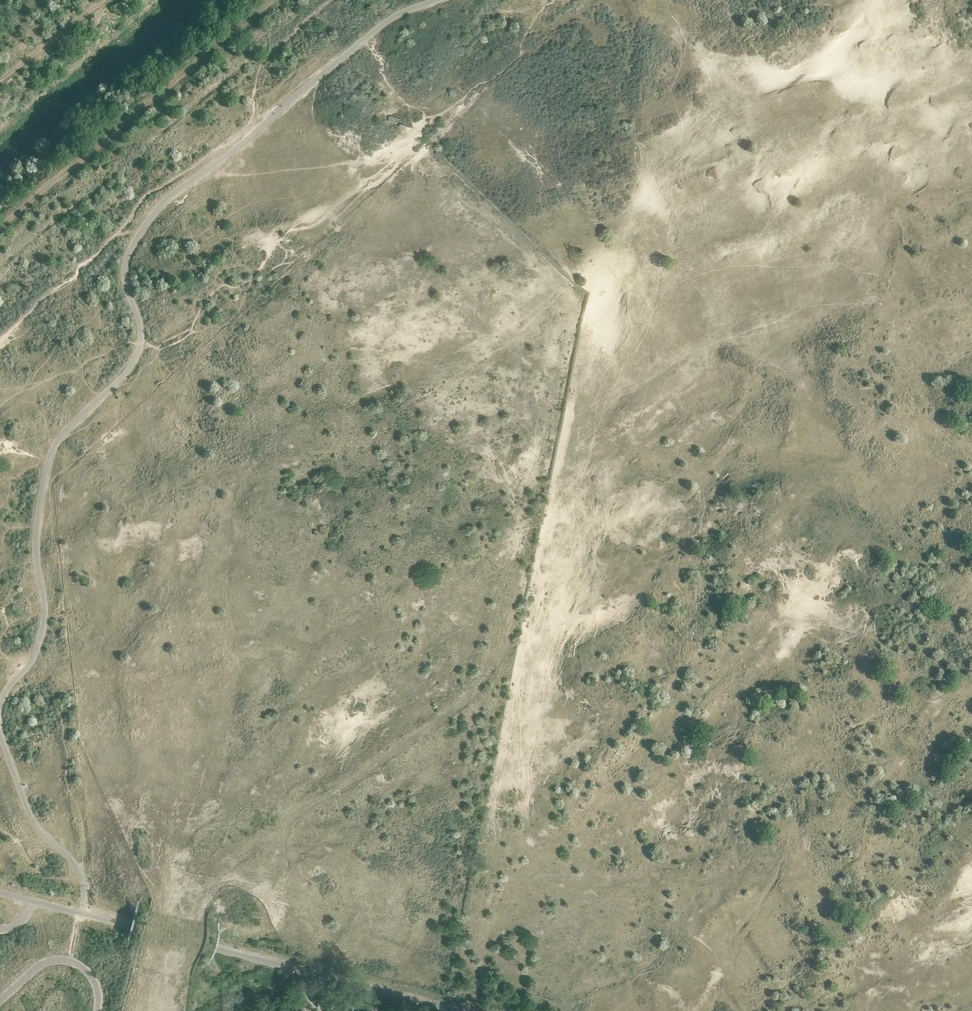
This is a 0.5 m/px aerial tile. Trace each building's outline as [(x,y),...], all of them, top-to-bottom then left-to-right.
[(304,1002),(296,1000),(294,1010),(302,1010),(304,1002)]
